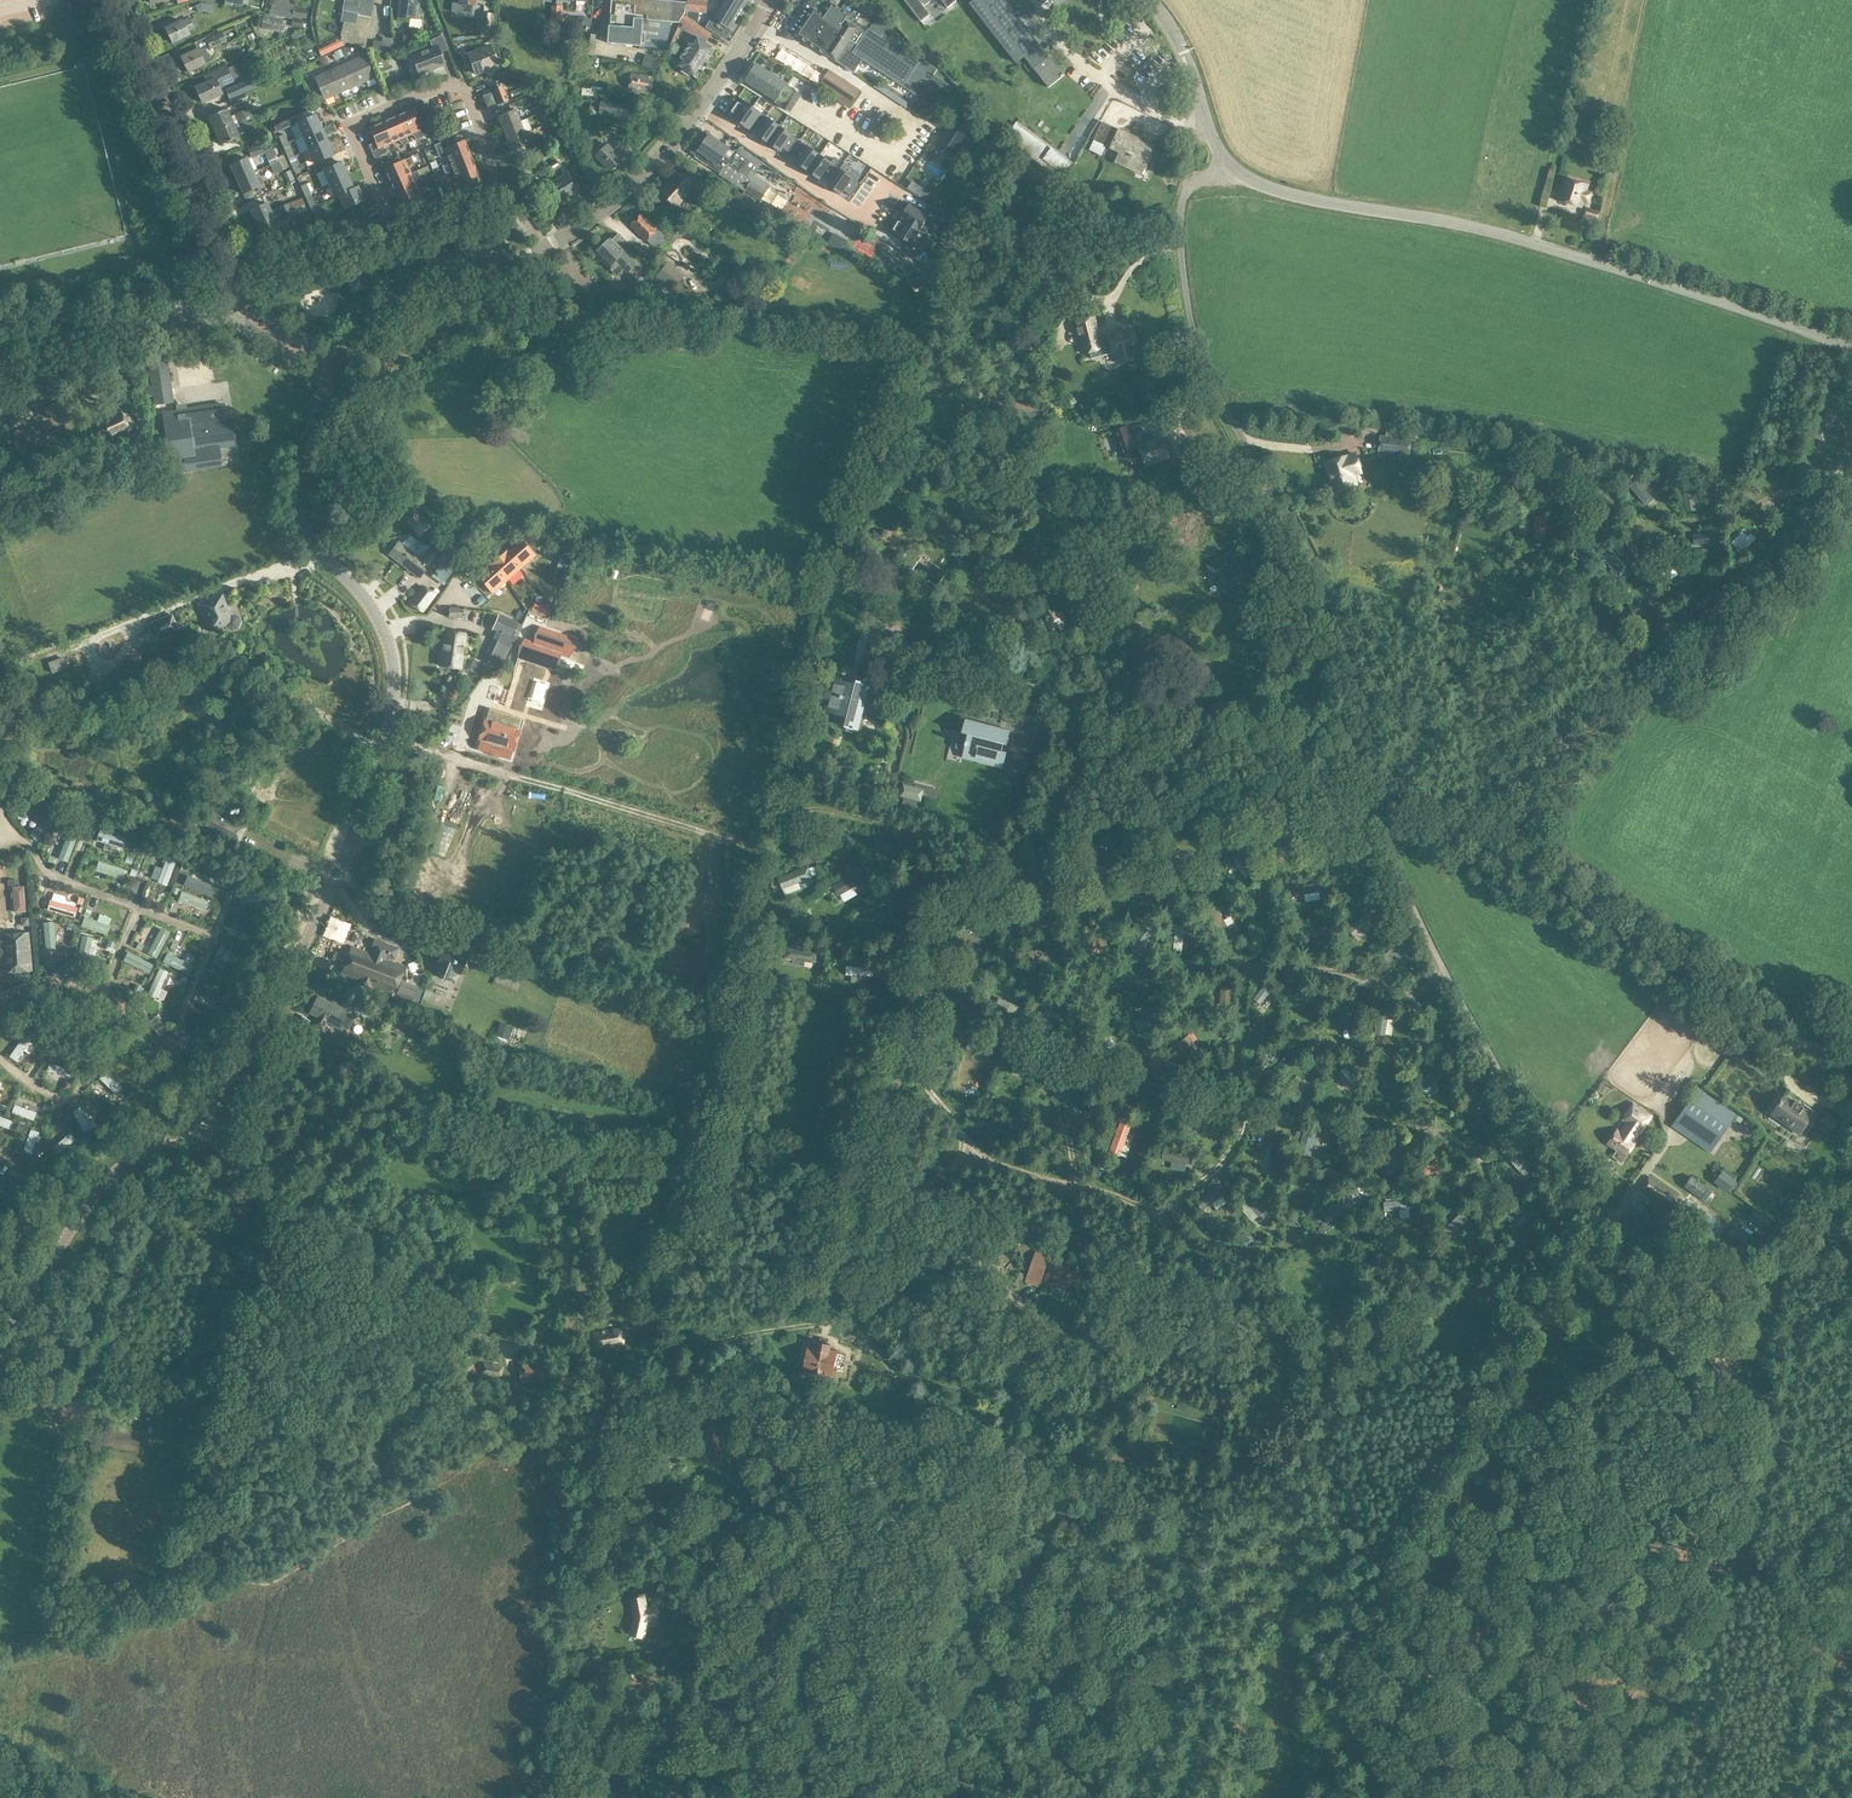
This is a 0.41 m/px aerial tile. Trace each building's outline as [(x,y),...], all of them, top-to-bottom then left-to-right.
[(270,15),(291,19),(292,16),(294,7),(295,0),(273,0),(270,15)] [(371,18),(350,13),(353,0),(346,0),(341,22),(344,23),(340,42),(365,47),(371,18)] [(371,18),(375,0),(353,0),(350,13),(371,18)] [(418,2),(418,0),(399,0),(397,17),(419,20),(421,2),(418,2)] [(459,5),(459,13),(462,17),(468,17),(472,14),(473,5),(475,6),(476,0),(460,0),(459,5)] [(610,25),(635,28),(636,19),(644,20),(643,31),(646,32),(644,47),(665,48),(672,22),(679,23),(686,12),(687,3),(653,0),(613,0),(610,25)] [(694,0),(689,0),(687,18),(699,26),(700,13),(707,13),(708,1),(694,0)] [(713,18),(707,28),(726,40),(732,30),(748,3),(743,0),(724,0),(713,18)] [(881,39),(856,23),(862,14),(846,4),(842,11),(831,4),(829,6),(820,0),(796,35),(853,73),(862,60),(919,97),(910,109),(925,119),(948,85),(934,76),(938,70),(884,35),(881,39)] [(905,1),(891,12),(901,26),(907,21),(906,19),(908,17),(914,24),(920,20),(921,22),(930,15),(924,7),(933,0),(907,0),(905,1)] [(948,8),(957,1),(955,0),(941,0),(948,8)] [(1017,64),(1025,57),(1049,88),(1065,76),(1006,0),(967,0),(1017,64)] [(202,11),(212,13),(214,6),(201,3),(196,6),(199,12),(202,11)] [(294,7),(292,16),(306,19),(308,10),(294,7)] [(562,19),(563,7),(553,7),(552,22),(564,23),(564,19),(562,19)] [(482,13),(481,26),(491,27),(492,14),(482,13)] [(257,28),(280,33),(281,31),(285,32),(287,22),(283,21),(283,20),(260,15),(257,28)] [(189,35),(188,32),(195,29),(199,26),(195,18),(191,21),(190,18),(183,21),(167,29),(173,43),(189,35)] [(699,26),(687,18),(683,24),(684,25),(683,27),(684,28),(683,29),(691,34),(693,31),(709,42),(713,35),(699,26)] [(292,19),(291,26),(301,28),(301,27),(302,22),(302,21),(292,19)] [(610,25),(609,44),(644,47),(646,32),(643,31),(644,20),(636,19),(635,28),(610,25)] [(495,27),(480,27),(480,37),(495,37),(495,27)] [(222,32),(206,40),(211,50),(228,43),(222,32)] [(595,56),(599,36),(586,33),(581,53),(595,56)] [(398,37),(399,50),(409,49),(407,36),(398,37)] [(445,66),(440,54),(449,50),(443,36),(430,41),(434,49),(413,57),(420,75),(445,66)] [(698,78),(716,50),(695,37),(677,64),(698,78)] [(476,75),(498,66),(490,46),(468,55),(476,75)] [(200,50),(182,58),(189,72),(205,65),(212,62),(206,49),(200,51),(200,50)] [(655,57),(645,55),(642,65),(652,67),(655,57)] [(348,64),(358,86),(374,79),(364,57),(348,64)] [(358,86),(348,64),(332,71),(342,93),(358,86)] [(747,81),(777,100),(775,103),(786,110),(797,92),(787,85),(757,65),(747,81)] [(203,77),(206,82),(195,87),(202,105),(224,95),(221,88),(235,83),(233,80),(241,77),(236,66),(228,69),(227,66),(203,77)] [(436,71),(438,81),(448,78),(445,69),(436,71)] [(342,93),(332,71),(316,78),(325,100),(342,93)] [(830,71),(821,85),(820,87),(839,99),(838,101),(850,109),(862,91),(830,71)] [(631,90),(651,94),(653,78),(633,75),(631,90)] [(250,90),(246,81),(228,88),(232,98),(250,90)] [(509,100),(503,85),(494,89),(500,104),(509,100)] [(750,92),(745,89),(741,95),(746,98),(750,92)] [(248,101),(244,93),(232,99),(235,107),(248,101)] [(496,103),(492,93),(485,96),(489,106),(496,103)] [(446,94),(430,99),(434,112),(442,109),(441,105),(449,102),(446,94)] [(906,108),(913,103),(908,96),(901,100),(906,108)] [(517,113),(535,108),(532,99),(515,104),(517,113)] [(732,117),(742,124),(753,107),(743,100),(741,104),(739,103),(732,115),(733,115),(732,117)] [(632,119),(634,106),(602,102),(600,115),(632,119)] [(753,108),(742,124),(752,131),(765,115),(753,108)] [(243,112),(231,117),(227,109),(210,117),(216,131),(245,118),(243,112)] [(498,117),(502,128),(521,121),(516,110),(498,117)] [(406,137),(412,134),(417,140),(430,135),(424,122),(417,125),(411,111),(397,117),(406,137)] [(261,118),(258,112),(245,118),(216,131),(222,146),(240,138),(236,129),(248,124),(249,125),(257,121),(256,120),(261,118)] [(303,138),(322,129),(316,115),(297,124),(303,138)] [(406,137),(397,117),(384,123),(393,143),(399,140),(404,146),(409,144),(406,137)] [(770,118),(758,135),(770,143),(781,126),(770,118)] [(278,131),(297,123),(295,119),(277,127),(278,131)] [(971,133),(950,120),(933,145),(954,161),(971,133)] [(502,128),(506,140),(525,133),(521,121),(502,128)] [(1017,122),(1008,134),(1005,139),(1063,181),(1075,165),(1053,149),(1017,122)] [(393,143),(384,123),(371,129),(377,143),(370,146),(376,159),(388,153),(387,146),(393,143)] [(1108,147),(1111,149),(1121,153),(1116,163),(1141,174),(1154,146),(1103,123),(1094,141),(1095,141),(1090,151),(1103,157),(1108,147)] [(797,137),(781,126),(770,143),(780,150),(784,146),(789,149),(797,137)] [(328,130),(329,140),(338,139),(336,128),(328,130)] [(322,129),(303,138),(309,151),(328,142),(322,129)] [(525,133),(506,140),(511,152),(529,145),(525,133)] [(284,146),(289,144),(286,135),(280,138),(284,146)] [(546,142),(544,135),(535,139),(537,145),(546,142)] [(735,153),(710,136),(699,151),(699,152),(696,157),(745,191),(751,182),(747,177),(756,164),(736,151),(735,153)] [(611,147),(609,144),(597,156),(611,170),(622,159),(618,155),(627,146),(619,138),(611,147)] [(450,163),(470,155),(465,141),(451,147),(448,140),(435,146),(440,157),(447,157),(450,163)] [(822,152),(804,140),(796,153),(802,158),(799,161),(809,168),(822,152)] [(328,142),(309,151),(315,164),(334,156),(328,142)] [(295,157),(289,144),(284,146),(289,159),(295,157)] [(252,159),(264,154),(261,145),(248,150),(252,159)] [(264,151),(269,163),(278,158),(273,147),(264,151)] [(535,167),(550,154),(545,149),(531,161),(535,167)] [(834,161),(822,152),(810,168),(824,177),(828,171),(832,174),(841,161),(836,158),(834,161)] [(470,155),(450,163),(452,169),(447,174),(449,179),(455,177),(476,169),(470,155)] [(284,156),(278,158),(269,163),(275,174),(289,167),(284,156)] [(295,157),(289,159),(295,173),(301,171),(295,157)] [(392,183),(412,174),(409,168),(415,163),(412,157),(386,169),(392,183)] [(237,180),(254,173),(248,159),(231,166),(237,180)] [(552,172),(560,167),(557,161),(548,166),(552,172)] [(329,184),(348,176),(342,162),(323,171),(329,184)] [(864,177),(844,164),(830,182),(844,192),(847,188),(854,193),(864,177)] [(476,169),(455,177),(458,183),(452,187),(457,200),(470,195),(467,188),(481,182),(476,169)] [(398,196),(417,187),(415,181),(420,176),(418,171),(412,174),(392,183),(398,196)] [(261,187),(254,173),(237,180),(244,195),(261,187)] [(324,174),(317,177),(323,190),(329,187),(324,174)] [(556,204),(576,192),(565,175),(546,187),(556,204)] [(348,176),(329,184),(336,198),(340,196),(355,190),(354,189),(348,176)] [(677,207),(696,186),(684,176),(673,188),(670,185),(662,193),(677,207)] [(1585,193),(1587,187),(1566,180),(1560,200),(1581,207),(1583,201),(1588,203),(1591,195),(1585,193)] [(759,201),(766,192),(751,182),(745,191),(759,201)] [(305,195),(311,192),(308,184),(302,187),(305,195)] [(340,196),(346,210),(365,201),(359,187),(354,189),(355,190),(340,196)] [(417,187),(398,196),(404,210),(417,204),(420,211),(433,205),(428,192),(420,193),(417,187)] [(317,206),(311,192),(305,195),(311,209),(317,206)] [(763,206),(738,192),(731,205),(756,219),(763,206)] [(790,211),(825,229),(832,214),(797,196),(790,211)] [(268,204),(251,211),(257,225),(275,218),(281,215),(292,210),(289,203),(272,211),(268,204)] [(910,206),(901,220),(930,238),(939,224),(943,226),(948,219),(934,211),(930,218),(910,206)] [(1584,218),(1597,222),(1601,212),(1587,209),(1584,218)] [(292,210),(281,215),(283,220),(294,215),(292,210)] [(323,220),(319,211),(313,214),(316,223),(323,220)] [(631,226),(647,242),(659,230),(644,214),(631,226)] [(275,218),(257,225),(264,240),(281,232),(275,218)] [(930,238),(901,220),(892,234),(914,248),(910,254),(923,262),(928,255),(922,252),(930,238)] [(842,250),(847,240),(834,233),(829,243),(842,250)] [(621,248),(627,243),(619,234),(613,240),(612,239),(610,240),(597,252),(618,276),(625,269),(628,273),(636,266),(621,248)] [(111,261),(112,271),(132,269),(131,259),(111,261)] [(679,284),(683,280),(676,275),(679,272),(668,264),(657,278),(679,294),(684,288),(679,284)] [(638,290),(610,284),(607,295),(636,300),(638,290)] [(1091,360),(1114,354),(1114,355),(1116,355),(1118,363),(1136,359),(1134,350),(1136,349),(1132,331),(1109,336),(1110,338),(1105,339),(1100,336),(1096,317),(1075,322),(1080,342),(1079,346),(1081,355),(1090,354),(1091,360)] [(156,405),(174,403),(167,357),(149,360),(156,405)] [(164,414),(166,430),(160,432),(165,454),(169,453),(172,474),(222,467),(219,446),(235,444),(235,445),(236,445),(232,421),(231,421),(232,422),(227,423),(224,405),(164,414)] [(130,431),(121,412),(97,423),(106,442),(130,431)] [(1824,441),(1836,417),(1827,412),(1815,437),(1824,441)] [(1132,459),(1143,455),(1146,465),(1170,457),(1164,441),(1141,449),(1141,451),(1136,452),(1127,426),(1112,431),(1121,457),(1131,454),(1132,459)] [(1379,452),(1380,452),(1379,458),(1400,461),(1401,455),(1409,456),(1411,440),(1404,439),(1405,432),(1387,430),(1386,437),(1381,437),(1379,452)] [(1348,458),(1347,457),(1326,463),(1335,493),(1356,487),(1353,475),(1362,473),(1357,455),(1348,458)] [(1560,494),(1567,490),(1553,467),(1546,472),(1548,476),(1545,478),(1548,483),(1551,481),(1560,494)] [(1598,474),(1595,495),(1603,496),(1606,484),(1609,484),(1609,481),(1606,481),(1607,476),(1598,474)] [(1821,498),(1795,507),(1798,516),(1824,508),(1821,498)] [(403,518),(420,537),(431,527),(414,508),(403,518)] [(1536,517),(1534,540),(1545,541),(1546,531),(1548,531),(1549,527),(1546,527),(1547,518),(1536,517)] [(1710,534),(1700,536),(1703,548),(1713,545),(1710,534)] [(1735,550),(1741,555),(1756,540),(1750,534),(1735,550)] [(493,595),(536,556),(522,541),(479,579),(493,595)] [(400,543),(391,556),(420,578),(437,557),(429,551),(422,560),(400,543)] [(1604,559),(1605,559),(1613,569),(1610,571),(1614,575),(1616,573),(1620,577),(1627,571),(1610,550),(1606,553),(1605,553),(1601,555),(1604,559)] [(445,585),(459,565),(442,552),(436,560),(440,563),(432,575),(445,585)] [(561,559),(558,566),(553,579),(561,582),(566,568),(569,562),(561,559)] [(1675,559),(1658,572),(1663,577),(1680,565),(1675,559)] [(1755,585),(1772,571),(1766,564),(1749,578),(1755,585)] [(395,590),(402,595),(411,583),(405,578),(395,590)] [(436,595),(422,585),(408,604),(423,614),(436,595)] [(211,631),(233,623),(223,596),(200,605),(211,631)] [(1655,609),(1650,601),(1632,612),(1637,620),(1655,609)] [(509,616),(518,620),(524,606),(515,602),(509,616)] [(549,608),(542,605),(535,602),(531,611),(538,614),(545,617),(547,614),(549,609),(549,608)] [(495,622),(496,611),(471,607),(470,619),(495,622)] [(1707,630),(1712,610),(1703,608),(1699,628),(1707,630)] [(450,618),(462,618),(463,609),(450,609),(450,618)] [(1045,628),(1062,632),(1066,615),(1048,611),(1045,628)] [(157,642),(180,633),(173,614),(149,624),(157,642)] [(518,624),(499,615),(493,630),(511,639),(518,624)] [(548,623),(531,617),(529,625),(526,625),(521,640),(523,641),(518,655),(557,668),(562,653),(552,649),(556,637),(544,633),(548,623)] [(445,631),(440,666),(460,669),(462,657),(465,656),(466,649),(463,647),(465,634),(445,631)] [(1683,647),(1683,638),(1662,638),(1662,647),(1683,647)] [(493,639),(484,661),(502,669),(511,647),(493,639)] [(66,667),(63,657),(49,662),(53,672),(66,667)] [(872,683),(858,679),(857,684),(835,678),(827,709),(840,713),(841,710),(849,712),(846,721),(853,723),(851,728),(859,730),(872,683)] [(548,703),(551,692),(541,689),(538,701),(548,703)] [(481,741),(483,742),(480,750),(509,759),(512,750),(513,751),(522,723),(490,714),(481,741)] [(1022,718),(1018,727),(1027,731),(1031,722),(1022,718)] [(1004,767),(1008,753),(1003,752),(1005,744),(1010,746),(1014,732),(967,719),(963,733),(969,734),(963,756),(1004,767)] [(616,734),(608,737),(615,751),(623,748),(616,734)] [(925,790),(904,784),(900,797),(904,798),(904,799),(905,799),(901,811),(911,814),(915,801),(922,803),(925,790)] [(204,827),(239,843),(246,828),(211,812),(204,827)] [(49,815),(29,835),(37,842),(57,822),(49,815)] [(97,832),(94,841),(104,844),(102,849),(111,852),(112,847),(120,849),(123,839),(97,832)] [(68,833),(58,859),(68,862),(78,835),(68,833)] [(1299,849),(1284,837),(1279,842),(1295,855),(1299,849)] [(1173,852),(1197,852),(1197,840),(1173,841),(1173,852)] [(1142,862),(1147,853),(1123,841),(1118,850),(1142,862)] [(1233,847),(1245,866),(1252,862),(1240,843),(1233,847)] [(1337,851),(1339,860),(1363,856),(1362,847),(1337,851)] [(126,854),(123,863),(130,866),(134,857),(126,854)] [(154,867),(152,874),(158,876),(156,883),(165,886),(175,858),(166,855),(161,869),(154,867)] [(126,870),(98,861),(96,872),(123,880),(126,870)] [(1027,886),(1036,891),(1048,869),(1038,864),(1027,886)] [(798,886),(804,883),(803,880),(812,877),(808,868),(785,876),(789,886),(797,883),(798,886)] [(130,869),(128,876),(134,877),(136,871),(130,869)] [(189,871),(183,886),(209,895),(214,880),(189,871)] [(839,895),(851,888),(853,891),(857,888),(856,886),(861,883),(856,875),(835,887),(839,895)] [(1109,881),(1117,906),(1127,903),(1119,878),(1109,881)] [(814,879),(805,880),(805,894),(815,894),(814,879)] [(1298,896),(1324,891),(1323,882),(1297,886),(1298,896)] [(1260,885),(1259,911),(1268,911),(1269,885),(1260,885)] [(24,886),(12,887),(14,913),(26,912),(24,886)] [(209,902),(181,892),(179,902),(206,912),(209,902)] [(46,910),(75,918),(78,909),(64,904),(66,897),(53,894),(52,900),(50,900),(46,910)] [(1216,906),(1208,911),(1220,931),(1228,927),(1216,906)] [(1096,918),(1095,909),(1075,912),(1076,920),(1096,918)] [(1376,919),(1369,912),(1351,929),(1357,936),(1376,919)] [(29,917),(20,918),(21,927),(30,926),(29,917)] [(84,917),(81,926),(106,936),(110,926),(84,917)] [(260,930),(235,920),(231,928),(256,939),(260,930)] [(1316,943),(1331,928),(1324,921),(1309,936),(1316,943)] [(53,922),(43,923),(45,951),(56,950),(53,922)] [(1184,951),(1186,926),(1177,925),(1175,951),(1184,951)] [(1155,933),(1146,926),(1130,947),(1139,953),(1155,933)] [(160,928),(146,954),(157,959),(170,933),(160,928)] [(963,928),(959,936),(980,947),(985,939),(963,928)] [(1,935),(1,941),(0,941),(0,958),(4,958),(5,974),(32,972),(29,933),(1,935)] [(1109,945),(1107,936),(1081,942),(1084,952),(1109,945)] [(1414,947),(1408,940),(1384,956),(1390,964),(1414,947)] [(397,987),(398,984),(404,968),(386,961),(388,958),(394,961),(398,950),(375,941),(374,941),(376,942),(373,950),(371,949),(371,950),(372,950),(370,955),(353,948),(342,975),(359,982),(358,984),(372,989),(372,987),(394,995),(397,987)] [(144,945),(138,942),(135,949),(141,951),(144,945)] [(216,950),(213,957),(241,971),(247,958),(219,945),(216,950)] [(440,967),(436,976),(451,982),(454,973),(461,975),(467,958),(443,949),(436,966),(440,967)] [(788,949),(786,958),(814,963),(816,954),(788,949)] [(1053,949),(1030,950),(1031,960),(1054,959),(1053,949)] [(153,965),(128,952),(123,961),(149,975),(153,965)] [(193,967),(167,953),(162,963),(189,975),(193,967)] [(874,968),(847,967),(847,975),(873,977),(874,968)] [(168,972),(159,968),(147,995),(156,999),(157,997),(163,1000),(167,992),(161,989),(168,972)] [(426,984),(430,975),(417,970),(415,975),(420,977),(418,981),(426,984)] [(962,997),(969,991),(953,972),(945,979),(962,997)] [(1254,999),(1262,1005),(1275,988),(1268,982),(1254,999)] [(398,984),(397,987),(400,989),(397,996),(411,1002),(416,990),(402,984),(401,985),(398,984)] [(1230,1013),(1232,987),(1221,986),(1220,1012),(1230,1013)] [(1301,986),(1297,997),(1319,1005),(1323,995),(1301,986)] [(230,999),(205,988),(200,998),(226,1009),(230,999)] [(318,998),(310,1013),(317,1017),(313,1026),(321,1030),(326,1022),(340,1029),(341,1027),(348,1031),(355,1019),(348,1015),(350,1011),(342,1007),(334,1003),(333,1006),(318,998)] [(1024,1008),(1001,998),(997,1006),(1020,1016),(1024,1008)] [(359,1005),(355,1013),(369,1020),(373,1012),(359,1005)] [(1392,1010),(1382,1008),(1377,1034),(1388,1036),(1392,1010)] [(1037,1020),(1060,1030),(1064,1022),(1041,1012),(1037,1020)] [(1140,1031),(1163,1022),(1159,1012),(1136,1021),(1140,1031)] [(157,1016),(149,1022),(162,1041),(170,1035),(157,1016)] [(391,1028),(404,1036),(410,1028),(397,1019),(391,1028)] [(508,1040),(513,1027),(500,1022),(495,1035),(508,1040)] [(1357,1025),(1347,1027),(1353,1051),(1362,1049),(1357,1025)] [(202,1026),(190,1053),(201,1057),(212,1030),(202,1026)] [(1117,1056),(1123,1050),(1106,1034),(1100,1041),(1117,1056)] [(1182,1041),(1194,1056),(1200,1051),(1188,1036),(1182,1041)] [(24,1070),(35,1048),(22,1041),(11,1063),(24,1070)] [(971,1044),(970,1054),(999,1056),(999,1047),(971,1044)] [(1273,1059),(1264,1052),(1249,1071),(1258,1078),(1273,1059)] [(1164,1087),(1171,1079),(1151,1060),(1143,1068),(1164,1087)] [(1341,1072),(1356,1088),(1361,1082),(1346,1067),(1341,1072)] [(1373,1070),(1379,1096),(1388,1094),(1382,1068),(1373,1070)] [(1439,1068),(1420,1084),(1427,1091),(1445,1075),(1439,1068)] [(51,1075),(49,1081),(63,1086),(65,1081),(51,1075)] [(1298,1103),(1312,1085),(1305,1079),(1291,1098),(1298,1103)] [(1082,1113),(1060,1083),(1052,1089),(1055,1094),(1050,1098),(1057,1108),(1063,1104),(1074,1118),(1082,1113)] [(1477,1094),(1489,1121),(1499,1117),(1486,1090),(1477,1094)] [(1705,1093),(1698,1104),(1691,1099),(1675,1122),(1714,1150),(1738,1116),(1705,1093)] [(1785,1095),(1771,1115),(1799,1134),(1814,1111),(1805,1105),(1804,1107),(1801,1105),(1800,1106),(1798,1104),(1798,1103),(1795,1101),(1794,1102),(1785,1095)] [(1211,1112),(1202,1108),(1191,1130),(1200,1134),(1211,1112)] [(13,1119),(36,1126),(39,1117),(16,1109),(13,1119)] [(1625,1127),(1621,1134),(1618,1132),(1609,1145),(1627,1158),(1636,1144),(1634,1143),(1636,1140),(1639,1136),(1640,1137),(1650,1122),(1631,1109),(1621,1124),(1625,1127)] [(1841,1118),(1828,1110),(1820,1122),(1833,1131),(1841,1118)] [(81,1112),(72,1118),(85,1139),(95,1133),(81,1112)] [(12,1135),(14,1125),(0,1121),(0,1132),(12,1135)] [(1113,1153),(1120,1155),(1131,1126),(1123,1123),(1113,1153)] [(977,1140),(989,1139),(987,1124),(975,1125),(977,1140)] [(1318,1133),(1307,1130),(1301,1154),(1313,1157),(1318,1133)] [(33,1136),(22,1155),(32,1161),(42,1141),(33,1136)] [(1272,1174),(1284,1174),(1284,1147),(1272,1147),(1272,1174)] [(1166,1150),(1164,1160),(1191,1164),(1192,1154),(1166,1150)] [(1406,1157),(1397,1152),(1383,1174),(1392,1180),(1406,1157)] [(1513,1161),(1530,1180),(1537,1175),(1520,1156),(1513,1161)] [(1445,1166),(1440,1159),(1419,1174),(1425,1181),(1445,1166)] [(1335,1164),(1310,1178),(1315,1187),(1340,1174),(1335,1164)] [(1738,1180),(1723,1170),(1714,1183),(1728,1193),(1738,1180)] [(1692,1177),(1685,1188),(1701,1199),(1709,1188),(1692,1177)] [(1673,1210),(1681,1198),(1666,1189),(1651,1180),(1644,1192),(1673,1210)] [(1340,1207),(1362,1198),(1359,1190),(1336,1199),(1340,1207)] [(1253,1193),(1246,1199),(1261,1217),(1268,1211),(1253,1193)] [(1202,1198),(1207,1207),(1217,1203),(1212,1194),(1202,1198)] [(1534,1207),(1528,1199),(1507,1217),(1514,1225),(1534,1207)] [(1412,1209),(1411,1200),(1386,1202),(1387,1211),(1412,1209)] [(1772,1222),(1756,1210),(1749,1219),(1765,1231),(1772,1222)] [(1468,1220),(1462,1213),(1442,1233),(1449,1239),(1468,1220)] [(1044,1280),(1070,1289),(1078,1268),(1053,1258),(1044,1280)] [(593,1337),(597,1350),(624,1344),(621,1331),(593,1337)] [(833,1379),(838,1352),(830,1350),(831,1345),(817,1342),(816,1347),(809,1346),(803,1373),(833,1379)] [(523,1362),(522,1365),(521,1372),(519,1381),(543,1385),(547,1366),(523,1362)] [(503,1366),(483,1363),(481,1375),(502,1378),(503,1366)] [(710,1425),(709,1445),(717,1462),(726,1457),(720,1445),(721,1426),(710,1425)] [(632,1631),(642,1633),(645,1619),(656,1617),(655,1608),(645,1610),(643,1599),(632,1601),(635,1619),(632,1631)]
